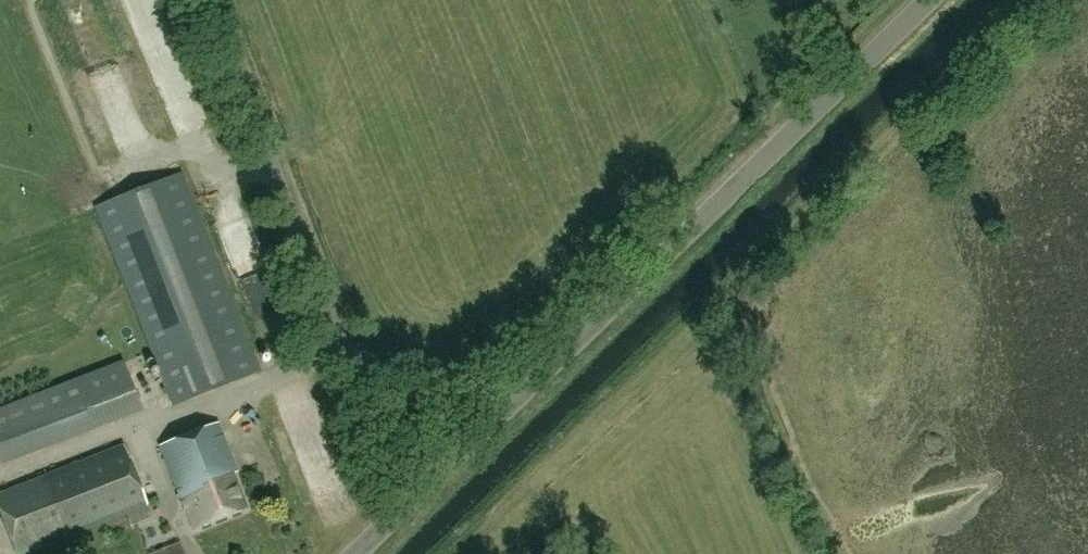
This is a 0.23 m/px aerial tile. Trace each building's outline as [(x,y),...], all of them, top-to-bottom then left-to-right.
[(258,370),(181,172),(101,203),(94,206),(163,382),(171,404),(258,370)] [(4,460),(147,416),(136,381),(87,396),(83,386),(0,412),(0,447),(4,460)] [(215,421),(158,445),(193,530),(246,508),(231,473),(236,471),(215,421)] [(123,445),(0,492),(0,516),(15,553),(21,553),(125,513),(128,523),(150,514),(123,445)]
